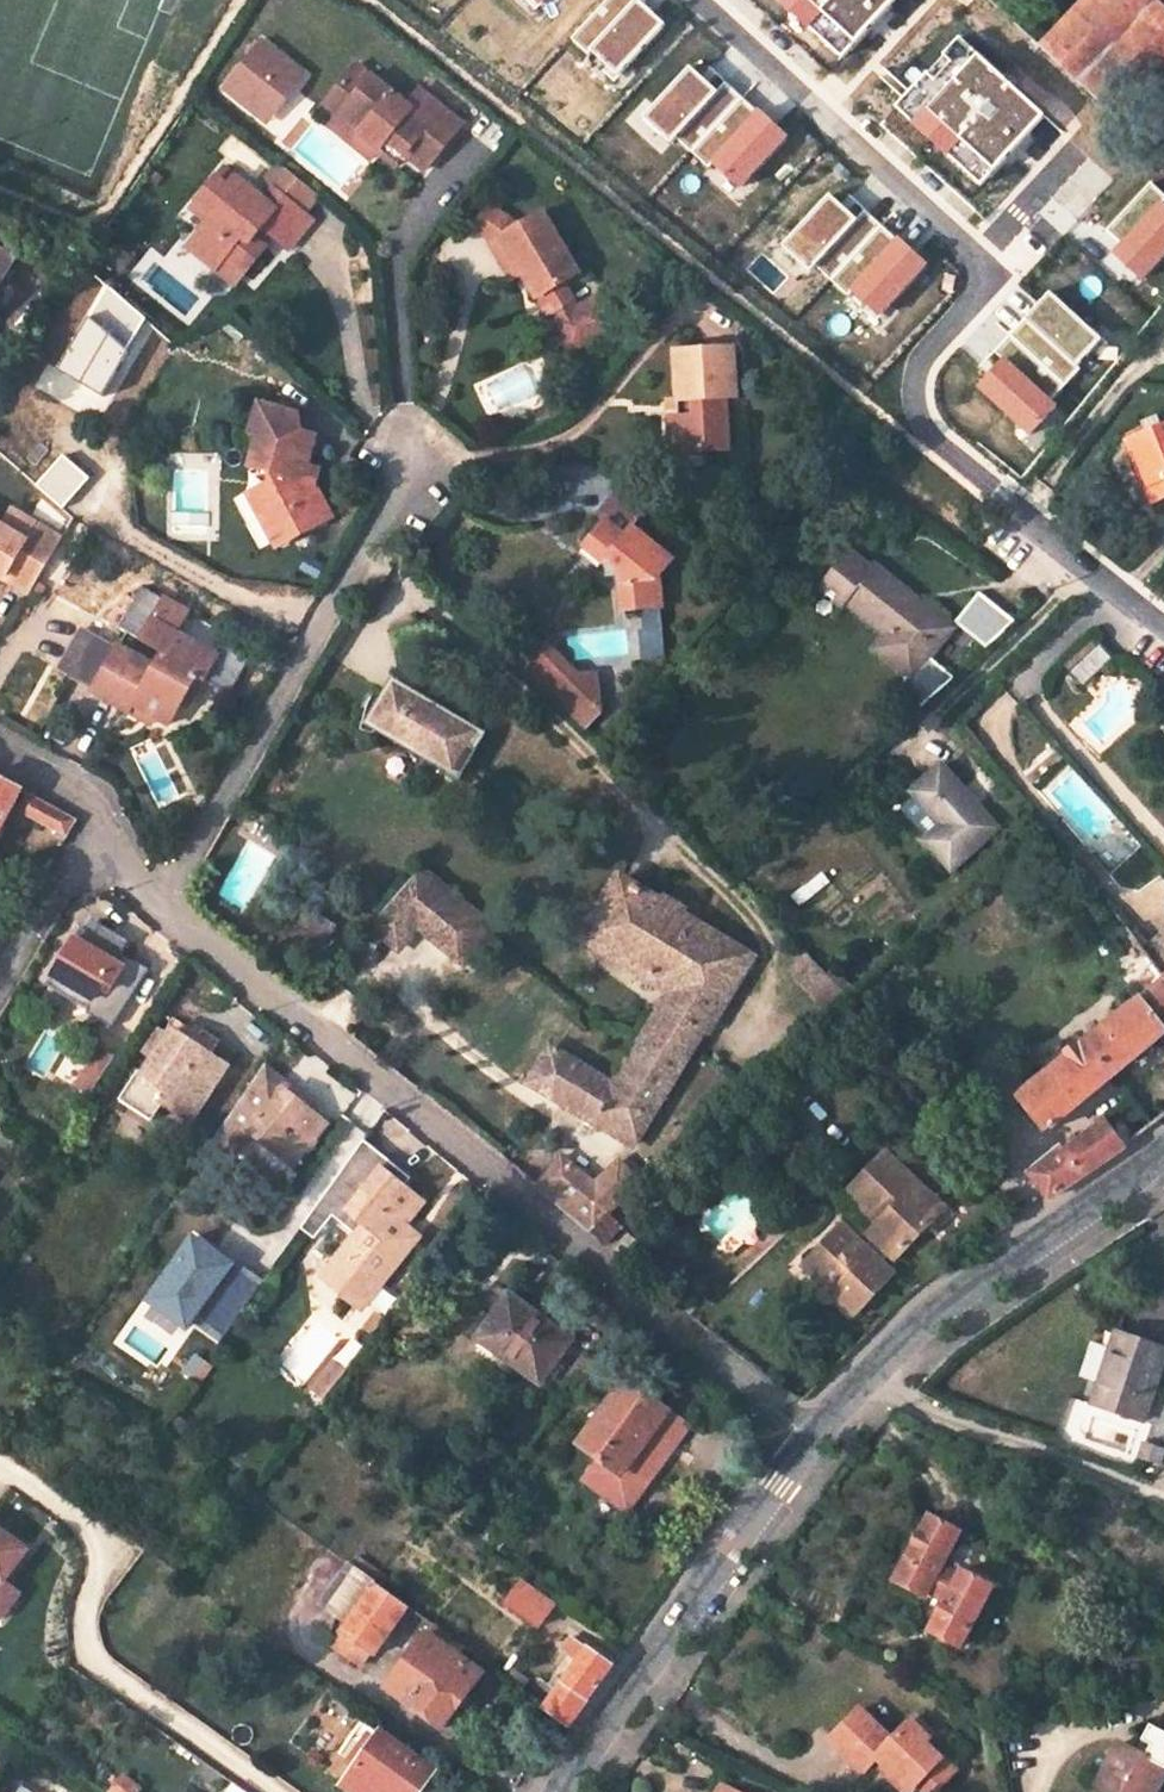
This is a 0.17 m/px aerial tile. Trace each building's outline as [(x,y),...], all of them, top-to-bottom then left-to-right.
[(1163,150),(1163,130),(1132,102),(1163,67),(1163,0),(1160,0),(1159,1),(1158,0),(1092,0),(1043,53),(1158,157),(1163,150)] [(280,110),(306,77),(264,43),(227,89),(260,117),(272,103),(280,110)] [(351,85),(363,95),(375,80),(362,70),(351,85)] [(412,109),(375,80),(363,95),(351,85),(351,86),(344,94),(356,103),(343,122),(364,138),(357,148),(378,165),(386,154),(394,145),(413,159),(432,173),(467,127),(423,93),(412,109)] [(343,122),(356,103),(344,94),(330,111),(343,122)] [(269,124),(280,110),(272,103),(260,117),(269,124)] [(364,138),(343,122),(335,131),(357,148),(364,138)] [(413,159),(394,145),(386,154),(406,169),(413,159)] [(311,222),(303,216),(319,196),(279,163),(263,182),(272,190),(263,200),(236,178),(228,188),(214,177),(196,199),(213,214),(208,221),(186,247),(211,268),(219,257),(240,275),(262,249),(251,240),(260,229),(287,252),(311,222)] [(236,178),(223,166),(214,177),(228,188),(236,178)] [(213,214),(196,199),(196,200),(191,206),(208,221),(213,214)] [(527,223),(497,202),(476,214),(492,243),(527,223)] [(590,287),(546,211),(527,223),(492,243),(505,265),(517,258),(526,275),(550,316),(556,313),(560,320),(552,326),(566,351),(611,325),(596,297),(616,286),(611,276),(590,287)] [(4,279),(2,278),(14,257),(0,249),(0,285),(4,279)] [(211,268),(231,286),(240,275),(219,257),(211,268)] [(526,275),(517,258),(505,265),(515,281),(526,275)] [(673,418),(674,456),(731,450),(729,397),(739,397),(737,349),(679,352),(682,399),(683,416),(673,418)] [(683,416),(682,399),(672,400),(673,418),(683,416)] [(304,491),(308,475),(317,447),(294,441),(298,426),(259,406),(246,428),(255,431),(246,461),(267,467),(266,475),(261,478),(275,500),(261,504),(292,554),(326,534),(321,525),(325,499),(318,496),(304,491)] [(1140,424),(1143,430),(1157,424),(1155,418),(1140,424)] [(1143,430),(1122,439),(1151,503),(1163,497),(1163,421),(1157,424),(1143,430)] [(322,479),(308,475),(304,491),(318,496),(322,479)] [(249,484),(261,504),(275,500),(261,478),(249,484)] [(617,567),(618,575),(620,615),(658,611),(657,582),(672,564),(633,532),(650,509),(623,487),(597,519),(604,525),(584,550),(603,565),(608,560),(617,567)] [(341,526),(325,499),(321,525),(326,534),(341,526)] [(31,589),(62,538),(14,506),(1,525),(0,524),(0,556),(11,562),(4,573),(31,589)] [(846,605),(886,637),(877,650),(914,678),(898,700),(915,713),(957,676),(931,656),(952,627),(874,568),(872,570),(844,549),(816,587),(842,609),(846,605)] [(4,573),(11,562),(0,556),(0,570),(4,573)] [(608,560),(603,565),(604,576),(618,575),(617,567),(608,560)] [(987,648),(1017,622),(981,594),(956,624),(987,648)] [(180,609),(158,596),(133,636),(153,649),(151,652),(189,676),(197,681),(212,657),(167,629),(180,609)] [(84,685),(109,644),(87,630),(75,623),(50,664),(84,685)] [(89,627),(87,630),(109,644),(111,641),(89,627)] [(126,700),(148,714),(160,721),(173,701),(189,676),(151,652),(145,661),(111,641),(109,644),(84,685),(121,708),(126,700)] [(1111,659),(1096,643),(1070,670),(1084,685),(1111,659)] [(541,650),(518,674),(580,733),(597,716),(597,676),(568,676),(541,650)] [(390,686),(456,723),(459,718),(420,696),(409,659),(392,666),(377,693),(385,698),(390,689),(386,686),(387,684),(390,686)] [(173,701),(182,706),(197,681),(189,676),(173,701)] [(454,780),(469,753),(461,748),(462,746),(467,748),(476,734),(456,723),(390,686),(387,684),(386,686),(390,689),(385,698),(377,693),(370,689),(367,696),(363,694),(354,708),(361,711),(355,731),(368,735),(372,727),(437,763),(434,768),(454,780)] [(148,714),(126,700),(121,708),(143,722),(148,714)] [(939,760),(911,783),(939,820),(922,834),(947,863),(993,824),(939,760)] [(21,785),(0,773),(0,824),(21,785)] [(29,789),(19,809),(67,834),(78,816),(29,789)] [(414,921),(455,956),(481,925),(414,866),(368,920),(395,944),(414,921)] [(687,1041),(708,1007),(713,1009),(748,953),(618,872),(582,931),(672,987),(655,1015),(667,1023),(665,1028),(687,1041)] [(291,901),(264,873),(252,896),(256,898),(250,910),(260,915),(259,916),(275,925),(279,917),(284,920),(282,924),(319,943),(329,923),(293,904),(290,908),(288,906),(291,901)] [(101,924),(95,934),(82,927),(47,985),(89,1010),(87,1012),(112,1027),(148,967),(122,952),(128,940),(101,924)] [(1161,929),(1140,946),(1163,975),(1163,932),(1161,929)] [(791,968),(829,1005),(845,990),(806,953),(791,968)] [(1017,1092),(1043,1128),(1163,1035),(1163,977),(1017,1092)] [(667,1023),(655,1015),(611,1085),(544,1044),(523,1077),(626,1141),(687,1041),(665,1028),(667,1023)] [(159,1100),(188,1121),(224,1065),(171,1029),(168,1035),(156,1028),(141,1051),(152,1058),(140,1075),(138,1073),(119,1101),(146,1119),(159,1100)] [(106,1069),(115,1057),(101,1047),(93,1060),(106,1069)] [(284,1090),(260,1071),(256,1077),(279,1096),(284,1090)] [(256,1077),(212,1142),(231,1157),(251,1133),(271,1150),(260,1163),(280,1180),(325,1125),(284,1090),(279,1096),(256,1077)] [(1066,1147),(1064,1143),(1029,1166),(1049,1195),(1126,1142),(1108,1117),(1066,1147)] [(909,1174),(878,1143),(842,1180),(873,1211),(862,1223),(887,1247),(930,1202),(905,1179),(909,1174)] [(407,1241),(404,1229),(407,1226),(423,1206),(405,1192),(413,1181),(365,1144),(327,1197),(342,1209),(346,1210),(364,1225),(339,1258),(348,1295),(366,1310),(417,1249),(407,1241)] [(556,1147),(530,1178),(538,1185),(565,1155),(556,1147)] [(565,1155),(538,1185),(585,1226),(634,1181),(615,1155),(588,1176),(565,1155)] [(835,1214),(796,1256),(845,1303),(885,1261),(835,1214)] [(417,1249),(424,1240),(407,1226),(404,1229),(407,1241),(417,1249)] [(348,1295),(339,1258),(324,1278),(348,1295)] [(573,1340),(513,1290),(481,1329),(541,1378),(573,1340)] [(1088,1381),(1081,1400),(1131,1419),(1158,1345),(1108,1327),(1100,1346),(1082,1339),(1069,1374),(1088,1381)] [(347,1375),(336,1367),(331,1374),(342,1382),(347,1375)] [(327,1401),(342,1382),(331,1374),(316,1393),(327,1401)] [(625,1512),(672,1445),(654,1431),(668,1411),(626,1381),(579,1446),(598,1459),(582,1481),(625,1512)] [(687,1425),(668,1411),(654,1431),(672,1445),(687,1425)] [(1156,1468),(1163,1456),(1141,1448),(1137,1462),(1156,1468)] [(0,1537),(0,1575),(4,1578),(23,1556),(0,1537)] [(982,1605),(952,1592),(950,1597),(930,1588),(947,1549),(919,1537),(892,1601),(919,1613),(917,1619),(936,1627),(932,1635),(926,1652),(957,1665),(963,1648),(982,1605)] [(352,1622),(377,1587),(351,1568),(326,1604),(352,1622)] [(540,1626),(556,1604),(524,1581),(508,1603),(540,1626)] [(360,1662),(369,1648),(375,1654),(407,1609),(377,1587),(352,1622),(335,1644),(360,1662)] [(440,1725),(478,1674),(426,1636),(388,1687),(440,1725)] [(595,1694),(614,1667),(575,1639),(565,1653),(571,1658),(559,1675),(567,1682),(565,1684),(553,1685),(549,1690),(557,1696),(547,1710),(571,1727),(595,1694)] [(505,1680),(524,1693),(530,1684),(512,1670),(505,1680)] [(895,1791),(911,1791),(916,1786),(923,1791),(935,1791),(949,1774),(917,1748),(924,1739),(905,1724),(885,1748),(849,1718),(823,1748),(860,1778),(871,1764),(889,1780),(885,1784),(895,1791)] [(1107,1791),(1160,1791),(1163,1783),(1163,1729),(1151,1723),(1144,1739),(1156,1744),(1151,1756),(1140,1751),(1124,1745),(1105,1791),(1107,1791)] [(371,1730),(348,1762),(357,1768),(346,1785),(355,1791),(419,1791),(432,1774),(371,1730)] [(1156,1744),(1144,1739),(1140,1751),(1151,1756),(1156,1744)] [(120,1781),(113,1791),(134,1791),(120,1781)]
